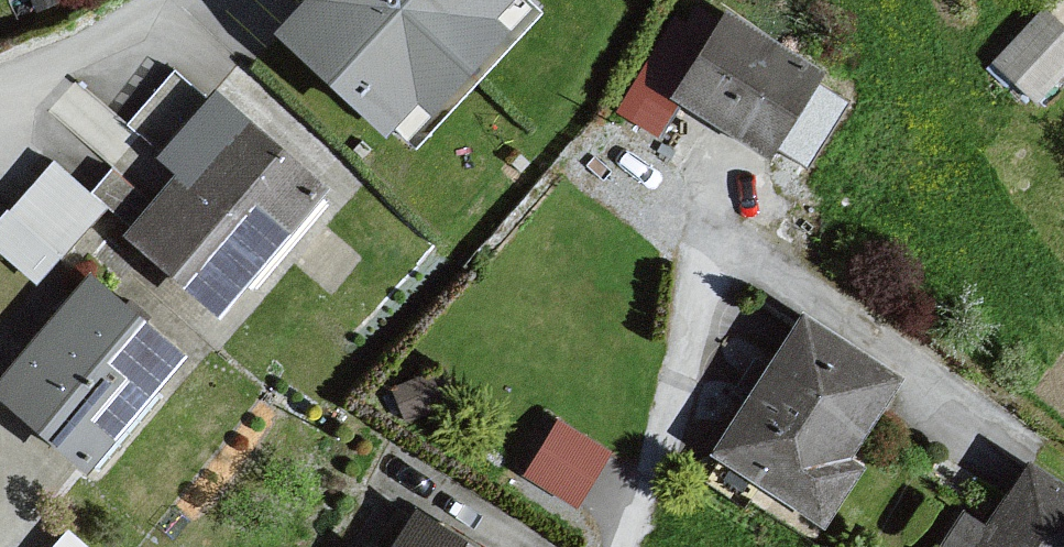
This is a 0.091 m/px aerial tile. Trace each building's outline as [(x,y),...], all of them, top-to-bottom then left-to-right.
[(273,22),(408,140),(532,0),(292,0),(273,22)] [(991,51),(1037,94),(1063,65),(1063,8),(1055,0),(1038,0),(991,51)] [(727,18),(676,104),(776,165),(823,79),(727,18)] [(161,169),(108,228),(218,326),(337,193),(212,83),(151,152),(161,169)] [(0,205),(0,237),(37,272),(109,194),(57,145),(0,205)] [(0,367),(0,385),(84,459),(182,348),(90,266),(0,367)] [(797,301),(705,445),(828,508),(859,460),(843,449),(895,368),(797,301)] [(605,451),(556,421),(524,474),(572,504),(605,451)] [(1024,452),(983,517),(956,503),(935,538),(948,546),(1063,546),(1063,478),(1024,452)] [(406,494),(374,546),(492,546),(406,494)] [(69,513),(40,546),(109,546),(69,513)]
